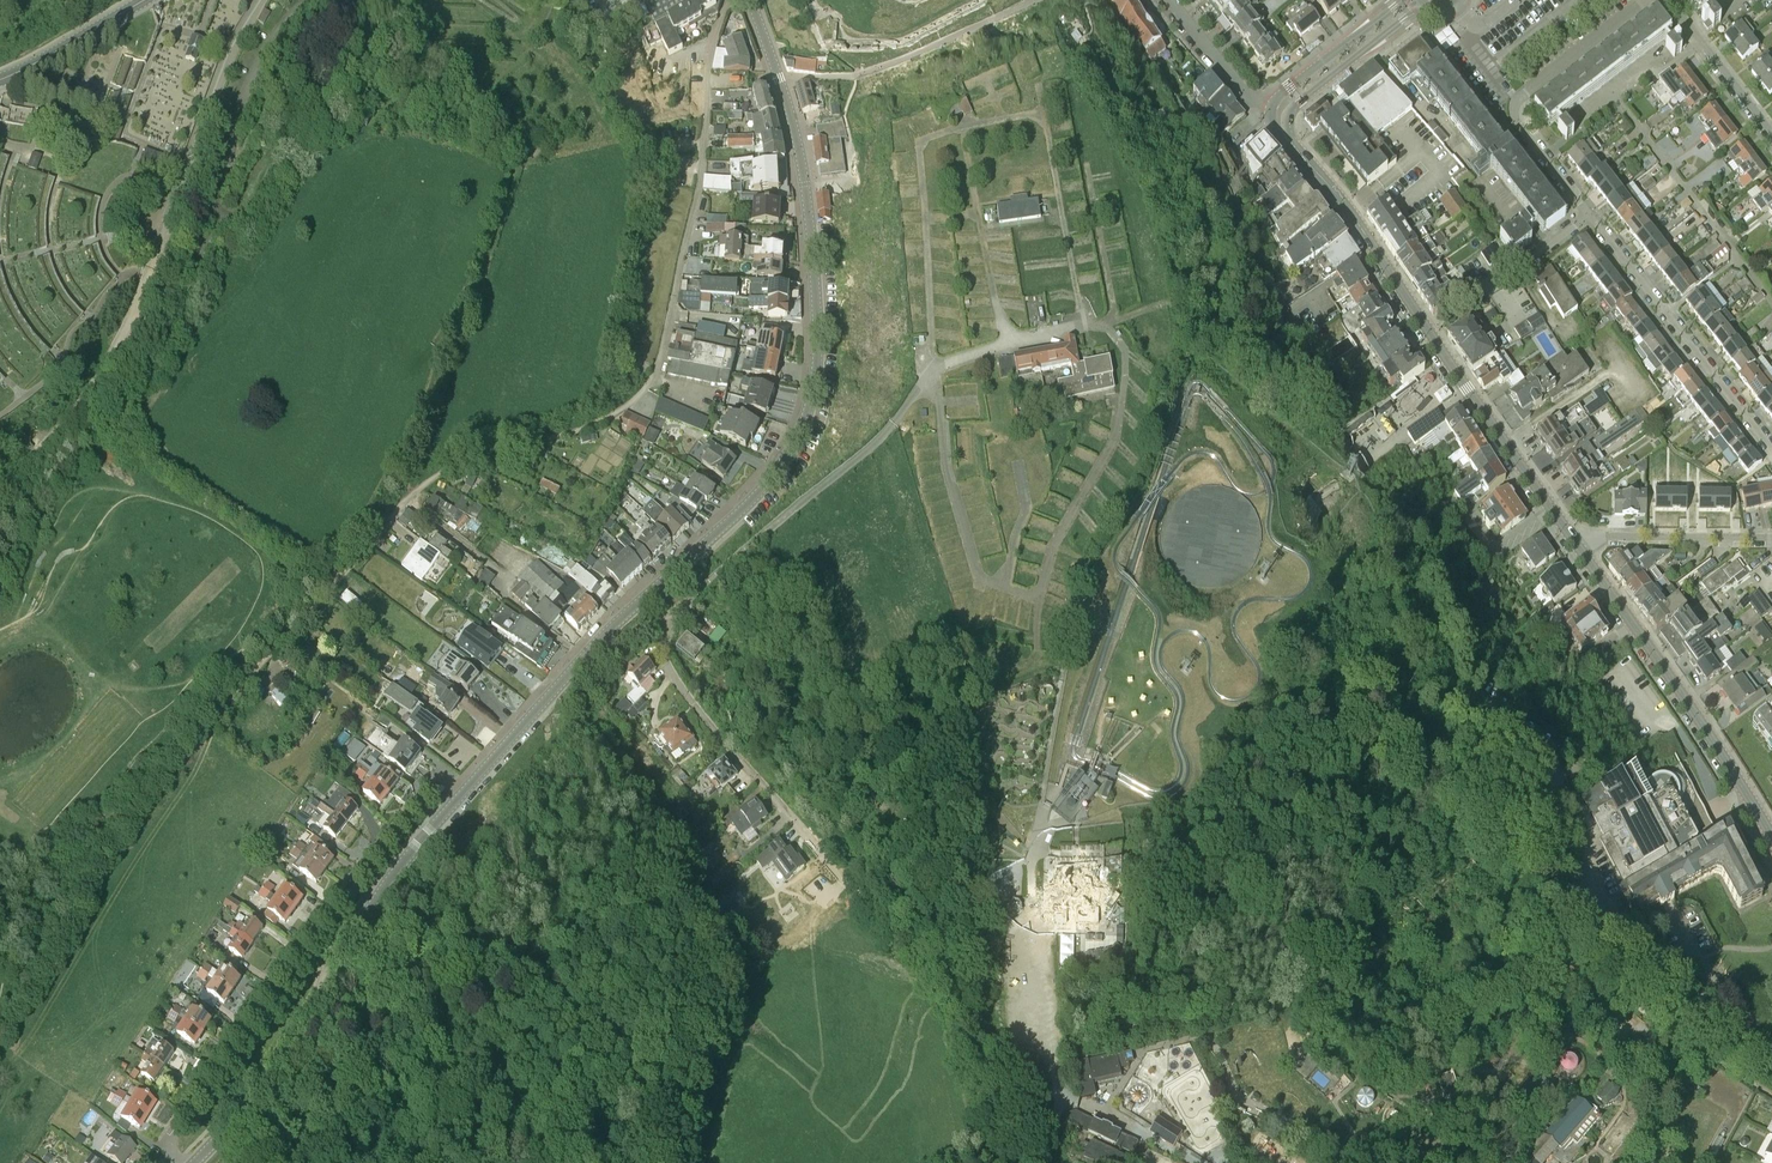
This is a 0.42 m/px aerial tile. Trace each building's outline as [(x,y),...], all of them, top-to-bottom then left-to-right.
[(718,14),(723,0),(704,0),(684,11),(657,25),(656,25),(654,26),(653,26),(642,31),(648,46),(662,40),(669,55),(683,49),(675,32),(702,19),(700,15),(707,11),(708,12),(706,13),(709,19),(718,14)] [(656,23),(657,25),(684,11),(704,0),(659,0),(649,5),(656,23)] [(1134,5),(1130,0),(1111,0),(1120,15),(1134,5)] [(1209,2),(1211,2),(1222,16),(1242,2),(1243,0),(1207,0),(1209,2)] [(1222,16),(1232,28),(1233,28),(1251,12),(1251,13),(1258,7),(1255,4),(1260,0),(1243,0),(1242,2),(1222,16)] [(1328,16),(1340,7),(1335,0),(1316,0),(1328,16)] [(1695,11),(1700,7),(1707,15),(1705,16),(1705,17),(1701,20),(1709,30),(1713,27),(1713,28),(1714,27),(1713,26),(1719,22),(1720,22),(1712,11),(1710,12),(1706,6),(1714,0),(1686,0),(1695,11)] [(1151,61),(1166,49),(1135,5),(1134,6),(1134,5),(1120,15),(1151,61)] [(270,14),(264,10),(257,22),(263,25),(270,14)] [(1244,39),(1257,28),(1264,22),(1259,16),(1256,19),(1251,13),(1251,12),(1233,28),(1239,35),(1240,34),(1244,39)] [(1301,38),(1319,23),(1311,12),(1304,17),(1302,14),(1287,26),(1293,34),(1295,31),(1301,38)] [(1685,48),(1677,38),(1673,41),(1672,41),(1673,42),(1671,43),(1665,34),(1670,30),(1657,13),(1535,107),(1548,124),(1553,120),(1560,128),(1558,130),(1558,129),(1566,141),(1567,140),(1566,140),(1572,135),(1573,136),(1574,135),(1565,124),(1563,126),(1559,120),(1663,39),(1668,45),(1666,46),(1674,58),(1675,57),(1674,56),(1680,52),(1681,52),(1681,51),(1685,48)] [(1725,37),(1734,49),(1749,37),(1754,34),(1745,22),(1740,26),(1740,25),(1725,37)] [(1249,45),(1254,52),(1268,41),(1257,28),(1244,39),(1245,40),(1243,42),(1247,46),(1249,45)] [(725,60),(724,71),(752,72),(752,71),(749,71),(750,62),(753,62),(753,61),(750,61),(741,36),(723,43),(729,60),(725,60)] [(204,41),(196,39),(192,37),(188,49),(189,49),(186,58),(195,61),(198,53),(199,53),(204,41)] [(1265,66),(1284,52),(1273,37),(1268,41),(1254,52),(1261,61),(1259,62),(1263,67),(1264,65),(1265,66)] [(1734,49),(1743,61),(1758,49),(1749,37),(1734,49)] [(1499,238),(1513,256),(1532,242),(1526,234),(1527,234),(1526,233),(1531,230),(1532,230),(1532,229),(1537,225),(1543,233),(1565,216),(1565,215),(1565,216),(1514,151),(1514,150),(1507,142),(1503,145),(1436,59),(1437,59),(1436,59),(1432,62),(1419,44),(1389,68),(1403,86),(1414,77),(1416,79),(1412,82),(1429,104),(1435,99),(1490,169),(1492,167),(1535,222),(1529,226),(1524,220),(1518,224),(1520,226),(1510,233),(1508,231),(1499,238)] [(794,72),(815,74),(815,72),(818,72),(819,67),(826,67),(827,57),(810,57),(810,59),(795,59),(794,72)] [(794,72),(795,59),(788,58),(783,59),(787,72),(794,72)] [(1760,83),(1771,74),(1771,60),(1771,58),(1767,61),(1767,60),(1752,72),(1760,83)] [(1372,64),(1351,80),(1361,93),(1382,76),(1372,64)] [(1668,103),(1695,82),(1684,68),(1673,77),(1669,73),(1658,82),(1659,82),(1651,88),(1660,100),(1663,97),(1668,103)] [(1760,83),(1770,95),(1771,93),(1771,74),(1760,83)] [(1178,103),(1191,120),(1203,111),(1225,93),(1210,75),(1193,90),(1201,99),(1199,101),(1191,91),(1178,103)] [(1383,75),(1382,76),(1361,93),(1348,103),(1343,108),(1321,126),(1368,186),(1396,163),(1376,137),(1412,108),(1397,91),(1383,75)] [(1361,93),(1351,80),(1333,95),(1343,108),(1348,103),(1361,93)] [(1694,107),(1707,97),(1695,82),(1668,103),(1669,104),(1670,104),(1675,109),(1678,107),(1682,111),(1692,104),(1694,107)] [(816,107),(823,106),(818,84),(809,84),(796,88),(800,100),(804,113),(807,127),(814,125),(821,123),(818,109),(817,109),(816,107)] [(743,90),(729,91),(729,100),(743,100),(743,101),(758,101),(758,104),(739,104),(739,113),(743,113),(761,113),(761,116),(763,116),(776,113),(769,90),(743,90)] [(1214,124),(1235,105),(1225,93),(1203,111),(1191,120),(1194,123),(1193,124),(1199,136),(1211,127),(1214,125),(1214,124)] [(1305,122),(1313,132),(1321,126),(1343,108),(1333,95),(1306,116),(1305,122)] [(723,104),(723,112),(737,112),(738,104),(723,104)] [(1245,116),(1235,105),(1214,124),(1214,125),(1211,127),(1219,138),(1236,124),(1245,116)] [(1709,133),(1725,121),(1714,106),(1701,116),(1707,123),(1704,125),(1709,133)] [(781,137),(776,113),(763,116),(768,137),(768,139),(782,140),(781,137)] [(848,137),(843,118),(823,124),(817,126),(818,140),(814,141),(817,166),(819,166),(821,176),(846,173),(841,138),(848,137)] [(1724,145),(1736,136),(1725,121),(1709,133),(1710,133),(1705,137),(1713,148),(1715,150),(1723,144),(1724,145)] [(1433,123),(1427,127),(1443,144),(1448,140),(1439,129),(1438,129),(1433,123)] [(123,127),(116,124),(110,140),(117,142),(123,127)] [(754,137),(739,137),(728,137),(728,150),(754,150),(754,137)] [(783,148),(782,140),(768,139),(768,137),(761,137),(764,151),(784,151),(783,148)] [(1252,144),(1245,150),(1243,156),(1250,171),(1249,172),(1253,182),(1262,175),(1282,158),(1281,157),(1264,138),(1254,146),(1252,144)] [(1568,158),(1578,170),(1592,159),(1595,156),(1598,154),(1589,142),(1582,147),(1568,158)] [(1725,163),(1734,175),(1755,159),(1743,144),(1731,154),(1733,157),(1725,163)] [(163,172),(168,161),(169,158),(145,150),(140,164),(163,172)] [(784,151),(764,151),(764,161),(785,160),(784,151)] [(33,154),(31,161),(28,167),(36,170),(41,157),(33,154)] [(1278,186),(1293,175),(1295,174),(1282,158),(1262,175),(1273,189),(1278,186)] [(1587,182),(1590,180),(1601,171),(1592,159),(1578,170),(1587,182)] [(1745,190),(1766,174),(1755,159),(1734,175),(1739,182),(1739,183),(1745,190)] [(779,190),(779,186),(785,187),(784,184),(787,184),(787,172),(777,172),(777,166),(778,166),(778,165),(753,166),(753,161),(730,162),(731,178),(742,177),(743,182),(754,181),(754,191),(779,190)] [(1482,175),(1488,169),(1481,162),(1475,167),(1482,175)] [(1616,169),(1619,173),(1625,168),(1621,164),(1616,169)] [(1458,174),(1467,185),(1474,180),(1464,169),(1458,174)] [(1599,192),(1613,181),(1604,169),(1601,171),(1590,180),(1599,192)] [(1452,178),(1461,190),(1467,185),(1458,174),(1452,178)] [(1288,202),(1305,190),(1293,175),(1278,186),(1273,189),(1266,194),(1260,198),(1261,199),(1266,205),(1265,206),(1271,215),(1288,202)] [(731,179),(704,176),(703,190),(731,193),(731,183),(732,183),(731,179)] [(1599,192),(1608,203),(1622,192),(1613,181),(1599,192)] [(1771,206),(1771,183),(1760,192),(1762,194),(1752,202),(1762,214),(1768,209),(1771,206)] [(741,186),(731,186),(733,193),(742,194),(741,186)] [(1257,196),(1260,198),(1266,194),(1261,187),(1256,191),(1257,196)] [(1628,188),(1622,193),(1622,192),(1608,203),(1618,215),(1638,199),(1628,188)] [(1314,199),(1313,200),(1305,190),(1288,202),(1295,212),(1279,222),(1280,223),(1276,226),(1280,233),(1275,235),(1281,246),(1283,245),(1288,252),(1305,241),(1322,228),(1332,219),(1318,200),(1317,200),(1316,199),(1315,199),(1314,199)] [(1468,213),(1455,194),(1454,193),(1439,203),(1453,223),(1468,213)] [(827,194),(817,196),(819,212),(820,212),(822,220),(830,219),(829,211),(830,211),(827,194)] [(1627,227),(1640,216),(1641,216),(1647,212),(1647,211),(1651,208),(1642,196),(1638,200),(1638,199),(1618,215),(1627,227)] [(997,205),(1000,223),(1041,217),(1039,200),(997,205)] [(779,223),(780,203),(756,202),(754,221),(779,223)] [(1388,202),(1367,216),(1383,240),(1404,226),(1388,202)] [(1725,209),(1717,204),(1713,210),(1721,215),(1725,209)] [(1404,226),(1383,240),(1396,260),(1428,239),(1433,236),(1426,224),(1431,221),(1426,212),(1404,226)] [(727,217),(708,216),(707,223),(727,224),(727,217)] [(1636,238),(1649,227),(1641,216),(1640,216),(1627,227),(1636,238)] [(1347,238),(1332,219),(1322,228),(1305,241),(1288,252),(1281,257),(1288,270),(1294,267),(1298,274),(1347,238)] [(1636,238),(1645,251),(1659,240),(1649,227),(1636,238)] [(1491,246),(1482,234),(1476,239),(1485,251),(1476,257),(1480,262),(1484,259),(1490,266),(1499,259),(1491,246)] [(742,238),(728,237),(726,261),(740,261),(741,245),(742,238)] [(1585,237),(1571,248),(1581,260),(1595,250),(1585,237)] [(1298,274),(1309,292),(1317,287),(1336,275),(1355,263),(1361,259),(1360,257),(1347,238),(1348,238),(1347,238),(1298,274)] [(1428,239),(1396,260),(1404,271),(1435,250),(1428,239)] [(1645,251),(1655,263),(1668,252),(1659,240),(1645,251)] [(1724,244),(1711,255),(1716,262),(1730,252),(1724,244)] [(741,245),(740,261),(762,263),(783,265),(784,250),(741,245)] [(1432,269),(1429,264),(1440,256),(1435,250),(1404,271),(1412,283),(1432,269)] [(1590,272),(1604,261),(1595,250),(1581,260),(1590,272)] [(1677,264),(1668,252),(1655,263),(1664,274),(1677,264)] [(1600,284),(1613,273),(1604,261),(1590,272),(1600,284)] [(757,276),(782,278),(783,265),(762,263),(762,266),(760,266),(757,263),(753,265),(752,269),(756,272),(757,272),(757,276)] [(1336,275),(1340,281),(1333,285),(1337,292),(1344,288),(1349,296),(1368,284),(1366,281),(1368,280),(1365,275),(1363,276),(1360,271),(1355,263),(1336,275)] [(1412,283),(1420,295),(1440,281),(1447,276),(1443,270),(1439,264),(1432,269),(1412,283)] [(1677,264),(1664,274),(1673,286),(1686,275),(1677,264)] [(1696,288),(1707,278),(1698,266),(1686,276),(1686,275),(1673,286),(1679,294),(1677,295),(1679,297),(1680,296),(1682,298),(1696,288)] [(1535,277),(1534,278),(1541,288),(1538,290),(1550,310),(1556,306),(1564,319),(1578,310),(1551,268),(1550,268),(1550,269),(1536,278),(1535,277)] [(1600,284),(1609,295),(1622,285),(1613,273),(1600,284)] [(751,281),(750,299),(801,304),(801,290),(789,290),(790,283),(779,283),(751,281)] [(1456,297),(1449,287),(1446,289),(1440,281),(1420,295),(1433,315),(1456,297)] [(688,287),(688,294),(692,295),(736,298),(738,283),(702,282),(702,283),(692,283),(691,288),(688,287)] [(1368,284),(1349,296),(1352,302),(1346,306),(1351,314),(1376,297),(1372,290),(1373,289),(1370,284),(1369,285),(1368,284)] [(1610,313),(1613,311),(1615,309),(1629,299),(1632,297),(1622,285),(1609,295),(1609,296),(1600,303),(1609,314),(1610,313)] [(1695,315),(1711,302),(1711,303),(1719,297),(1711,286),(1703,292),(1702,291),(1686,303),(1695,315)] [(678,305),(690,307),(692,295),(688,294),(680,293),(678,305)] [(1361,327),(1386,312),(1376,297),(1351,314),(1341,321),(1349,335),(1361,327)] [(788,317),(802,319),(801,304),(750,299),(749,305),(749,308),(768,309),(768,316),(776,316),(788,317)] [(1638,311),(1629,299),(1615,309),(1613,311),(1610,313),(1620,325),(1625,321),(1638,311)] [(1705,327),(1720,314),(1720,313),(1726,308),(1722,302),(1715,308),(1711,303),(1711,302),(1695,315),(1697,317),(1695,319),(1697,320),(1698,319),(1705,327)] [(1625,321),(1634,333),(1647,323),(1638,311),(1625,321)] [(1386,327),(1393,323),(1386,312),(1361,327),(1363,330),(1359,334),(1370,350),(1392,337),(1386,327)] [(1705,327),(1714,338),(1727,328),(1733,323),(1725,312),(1721,315),(1720,314),(1705,327)] [(1546,324),(1538,313),(1526,322),(1533,333),(1546,324)] [(696,333),(697,323),(679,321),(678,331),(696,333)] [(1448,337),(1460,355),(1478,343),(1482,350),(1485,347),(1484,345),(1479,336),(1485,332),(1480,325),(1474,329),(1470,322),(1448,337)] [(699,323),(697,333),(724,339),(726,328),(699,323)] [(755,350),(780,355),(786,328),(760,323),(756,344),(747,342),(745,349),(748,350),(755,350)] [(1634,333),(1643,344),(1656,334),(1647,323),(1634,333)] [(1736,340),(1727,328),(1714,338),(1723,350),(1736,340)] [(675,362),(680,363),(689,365),(697,367),(705,369),(714,370),(722,372),(730,374),(737,344),(694,335),(694,336),(679,332),(678,336),(694,340),(693,345),(692,345),(691,351),(674,347),(671,349),(668,360),(672,361),(675,362)] [(1639,348),(1647,360),(1665,346),(1656,334),(1643,344),(1643,345),(1639,348)] [(1384,372),(1405,357),(1409,354),(1395,335),(1392,337),(1370,350),(1384,372)] [(1066,347),(1015,356),(998,359),(1001,379),(1017,376),(1017,373),(1032,371),(1032,373),(1072,366),(1074,378),(1063,380),(1058,381),(1059,388),(1064,387),(1065,391),(1114,382),(1110,358),(1079,364),(1074,338),(1064,340),(1066,347)] [(1732,362),(1745,352),(1736,340),(1723,350),(1732,362)] [(1478,343),(1460,355),(1472,373),(1493,358),(1489,351),(1495,348),(1490,341),(1484,345),(1485,347),(1482,350),(1478,343)] [(1755,363),(1761,358),(1762,359),(1765,357),(1755,345),(1746,352),(1745,352),(1732,362),(1742,374),(1755,363)] [(1661,368),(1674,358),(1665,346),(1647,360),(1648,360),(1647,361),(1656,373),(1662,368),(1661,368)] [(621,373),(624,373),(633,375),(638,350),(626,347),(621,373)] [(780,355),(755,350),(755,357),(753,365),(743,362),(741,372),(776,378),(780,355)] [(1526,416),(1550,400),(1552,403),(1583,383),(1581,380),(1589,374),(1576,355),(1573,357),(1570,352),(1564,356),(1563,355),(1541,370),(1543,374),(1511,396),(1512,397),(1511,398),(1510,400),(1514,405),(1516,405),(1517,404),(1523,413),(1524,413),(1526,416)] [(1415,359),(1409,363),(1405,357),(1384,372),(1382,373),(1391,386),(1396,383),(1399,388),(1403,385),(1411,380),(1424,371),(1418,362),(1415,359)] [(1671,380),(1684,370),(1674,358),(1661,368),(1662,368),(1671,380)] [(1748,388),(1771,370),(1762,359),(1761,358),(1755,363),(1742,374),(1739,376),(1748,388)] [(1474,375),(1484,391),(1499,381),(1502,386),(1507,383),(1512,391),(1526,382),(1518,371),(1510,377),(1497,359),(1474,375)] [(669,375),(677,376),(680,363),(675,362),(672,361),(669,375)] [(677,376),(685,378),(689,365),(680,363),(677,376)] [(685,378),(694,380),(697,367),(689,365),(685,378)] [(705,369),(697,367),(694,380),(702,382),(705,369)] [(1678,393),(1696,379),(1686,367),(1684,370),(1671,380),(1669,382),(1678,393)] [(702,382),(711,384),(714,370),(705,369),(702,382)] [(711,384),(719,386),(722,372),(714,370),(711,384)] [(1771,390),(1771,371),(1771,370),(1748,388),(1757,400),(1771,390)] [(730,374),(722,372),(719,386),(727,388),(730,374)] [(1692,401),(1705,391),(1696,379),(1678,393),(1678,394),(1674,397),(1684,408),(1693,402),(1692,401)] [(1415,385),(1411,380),(1403,385),(1406,389),(1410,387),(1410,388),(1415,385)] [(749,396),(769,402),(773,390),(744,382),(741,392),(749,395),(749,396)] [(1547,447),(1569,432),(1611,403),(1600,387),(1593,392),(1598,400),(1582,410),(1578,406),(1562,417),(1565,421),(1563,423),(1560,419),(1538,434),(1541,439),(1540,442),(1543,446),(1546,446),(1547,447)] [(1449,397),(1451,395),(1452,395),(1447,388),(1444,390),(1444,389),(1437,394),(1443,402),(1450,398),(1449,397)] [(1767,412),(1771,408),(1771,391),(1771,390),(1757,400),(1767,412)] [(1715,403),(1705,391),(1692,401),(1693,402),(1702,413),(1715,403)] [(1349,436),(1374,419),(1386,435),(1384,437),(1387,440),(1395,434),(1383,417),(1392,412),(1388,407),(1394,402),(1389,395),(1352,422),(1344,428),(1349,436)] [(766,414),(769,402),(749,396),(746,408),(766,414)] [(660,414),(666,400),(659,397),(655,411),(660,414)] [(673,404),(666,400),(660,414),(667,417),(673,404)] [(1421,415),(1431,404),(1428,401),(1418,412),(1421,415)] [(1702,413),(1711,425),(1724,415),(1715,403),(1702,413)] [(681,407),(673,404),(667,417),(674,420),(681,407)] [(1443,427),(1462,412),(1457,405),(1440,416),(1437,411),(1406,432),(1415,445),(1433,433),(1443,427)] [(688,410),(681,407),(674,420),(682,423),(688,410)] [(695,413),(688,410),(682,423),(689,426),(695,413)] [(628,426),(633,415),(626,412),(621,423),(628,426)] [(1444,441),(1470,424),(1463,412),(1462,412),(1443,427),(1433,433),(1440,444),(1444,441)] [(702,417),(695,413),(689,426),(697,430),(702,417)] [(1643,424),(1636,413),(1576,454),(1579,459),(1562,470),(1563,471),(1563,474),(1565,477),(1567,478),(1571,483),(1593,468),(1600,463),(1601,462),(1596,456),(1643,424)] [(626,432),(634,436),(642,420),(633,415),(628,426),(626,432)] [(753,439),(760,424),(743,418),(740,419),(730,415),(727,421),(723,420),(720,427),(723,429),(720,435),(746,447),(746,446),(737,442),(739,438),(743,440),(746,436),(753,439)] [(1592,417),(1597,428),(1603,426),(1598,415),(1592,417)] [(1711,425),(1711,426),(1714,430),(1708,434),(1714,442),(1720,438),(1720,437),(1733,427),(1724,415),(1711,425)] [(710,420),(702,417),(697,430),(704,433),(710,420)] [(650,424),(642,420),(634,436),(642,440),(650,424)] [(23,447),(26,451),(28,452),(33,447),(30,444),(31,431),(35,429),(34,428),(33,427),(32,425),(31,424),(23,429),(22,440),(23,447)] [(1460,449),(1479,437),(1470,424),(1444,441),(1447,447),(1456,442),(1460,449)] [(1720,437),(1720,438),(1729,449),(1742,439),(1733,427),(1720,437)] [(653,445),(659,433),(652,429),(646,441),(653,445)] [(1552,454),(1556,460),(1577,445),(1569,432),(1547,447),(1546,450),(1549,454),(1552,454)] [(724,452),(728,447),(710,437),(706,442),(709,444),(704,453),(707,456),(703,461),(724,478),(736,461),(724,452)] [(1452,466),(1452,465),(1465,458),(1468,463),(1487,450),(1479,437),(1460,449),(1461,451),(1452,456),(1453,456),(1448,460),(1452,466)] [(1729,449),(1730,450),(1722,456),(1730,465),(1732,464),(1733,466),(1739,461),(1752,451),(1742,439),(1729,449)] [(1487,450),(1468,463),(1475,473),(1463,480),(1460,475),(1454,479),(1460,487),(1495,464),(1487,450)] [(1761,463),(1752,451),(1739,461),(1748,473),(1761,463)] [(1631,468),(1625,459),(1617,464),(1623,473),(1631,468)] [(1580,496),(1590,489),(1609,476),(1600,463),(1593,468),(1571,483),(1575,488),(1574,490),(1576,494),(1579,494),(1580,496)] [(1474,504),(1477,501),(1506,480),(1495,464),(1460,487),(1461,489),(1455,494),(1461,503),(1464,507),(1470,503),(1468,499),(1470,497),(1474,504)] [(472,489),(480,473),(473,470),(465,486),(472,489)] [(689,488),(708,500),(715,489),(695,478),(689,488)] [(560,489),(543,479),(539,486),(557,495),(560,489)] [(707,502),(708,500),(689,488),(688,489),(677,483),(670,495),(673,497),(673,498),(686,505),(697,511),(705,501),(707,502)] [(1261,546),(1262,537),(1261,527),(1258,517),(1253,508),(1247,501),(1239,494),(1230,490),(1221,487),(1211,486),(1201,487),(1191,490),(1183,494),(1175,501),(1169,508),(1164,517),(1161,527),(1160,537),(1161,546),(1164,556),(1169,565),(1175,572),(1183,579),(1191,584),(1201,586),(1211,587),(1221,586),(1230,584),(1239,579),(1247,572),(1253,565),(1258,556),(1261,546)] [(1762,508),(1771,506),(1771,486),(1758,489),(1762,508)] [(1742,493),(1746,512),(1762,508),(1758,489),(1742,493)] [(1489,525),(1516,504),(1507,491),(1482,510),(1488,518),(1485,520),(1489,525)] [(1647,515),(1647,492),(1638,492),(1638,495),(1614,495),(1614,503),(1614,515),(1638,516),(1638,515),(1647,515)] [(1655,511),(1671,511),(1671,494),(1655,494),(1655,511)] [(1687,494),(1671,494),(1671,511),(1687,511),(1687,494)] [(1699,494),(1699,511),(1715,512),(1715,494),(1699,494)] [(1715,494),(1715,512),(1730,512),(1730,494),(1715,494)] [(452,508),(444,503),(434,497),(427,510),(438,516),(441,509),(449,514),(452,508)] [(455,509),(458,511),(480,525),(488,512),(483,509),(462,497),(455,509)] [(687,529),(669,514),(667,516),(649,498),(640,507),(674,542),(687,529)] [(688,525),(692,521),(690,519),(697,512),(697,511),(686,505),(673,498),(666,504),(672,511),(669,514),(687,529),(689,527),(688,525)] [(1502,536),(1526,518),(1516,504),(1489,525),(1493,531),(1496,528),(1502,536)] [(480,525),(458,511),(450,523),(460,530),(465,524),(467,525),(463,532),(466,534),(470,529),(475,532),(480,525)] [(402,522),(408,527),(417,518),(410,512),(402,522)] [(1458,532),(1467,526),(1463,520),(1453,527),(1458,532)] [(639,526),(642,530),(647,535),(664,551),(671,544),(656,527),(651,532),(644,525),(646,523),(644,521),(639,526)] [(1462,538),(1472,531),(1467,526),(1458,532),(1462,538)] [(664,551),(647,535),(642,530),(634,538),(638,543),(654,560),(664,551)] [(1472,531),(1462,538),(1466,544),(1476,537),(1472,531)] [(629,551),(628,552),(643,569),(652,562),(635,545),(629,538),(623,533),(617,539),(623,544),(629,551)] [(448,544),(437,536),(429,546),(441,556),(441,557),(447,561),(452,555),(444,549),(448,544)] [(1470,550),(1480,543),(1476,537),(1466,544),(1470,550)] [(1524,564),(1531,573),(1554,557),(1540,537),(1521,551),(1528,561),(1524,564)] [(441,556),(429,546),(421,540),(402,565),(422,581),(441,557),(441,556)] [(643,569),(628,552),(617,542),(596,562),(606,573),(621,590),(643,569)] [(1474,556),(1484,549),(1480,543),(1470,550),(1474,556)] [(1484,549),(1474,556),(1479,562),(1488,555),(1484,549)] [(1609,568),(1618,580),(1652,554),(1635,554),(1628,559),(1626,556),(1624,558),(1612,566),(1609,568)] [(1669,622),(1687,609),(1677,596),(1679,595),(1676,590),(1672,586),(1659,596),(1652,587),(1663,579),(1655,569),(1672,556),(1672,555),(1652,554),(1618,580),(1656,629),(1667,620),(1669,622)] [(1488,555),(1479,562),(1483,568),(1492,561),(1488,555)] [(550,572),(538,560),(520,579),(522,582),(511,593),(517,598),(530,586),(548,604),(558,615),(573,599),(584,589),(570,574),(568,574),(569,574),(561,582),(559,581),(562,577),(553,569),(550,572)] [(1729,567),(1728,565),(1702,584),(1710,596),(1734,578),(1738,583),(1750,574),(1745,567),(1743,569),(1737,561),(1729,567)] [(564,570),(568,574),(570,574),(584,589),(587,592),(594,599),(598,603),(600,601),(604,605),(614,594),(605,584),(601,587),(577,564),(576,565),(572,562),(564,570)] [(1576,588),(1561,566),(1539,581),(1554,603),(1576,588)] [(530,586),(517,598),(550,629),(554,633),(564,622),(560,617),(558,615),(548,604),(530,586)] [(573,599),(578,604),(587,614),(594,606),(598,603),(594,599),(587,592),(584,589),(573,599)] [(350,590),(341,601),(346,606),(356,595),(350,590)] [(1771,610),(1758,591),(1746,599),(1760,619),(1771,610)] [(1707,598),(1664,631),(1678,650),(1708,628),(1721,618),(1707,598)] [(1547,614),(1554,608),(1550,603),(1542,608),(1547,614)] [(569,620),(579,631),(599,611),(594,606),(587,614),(578,604),(565,617),(569,620)] [(1558,605),(1554,608),(1547,614),(1545,615),(1554,627),(1567,617),(1558,605)] [(711,629),(717,621),(695,606),(690,614),(711,629)] [(1560,626),(1570,640),(1601,618),(1597,612),(1597,611),(1595,608),(1592,610),(1589,606),(1560,626)] [(541,668),(557,646),(553,643),(504,608),(492,625),(518,643),(514,649),(541,669),(541,668)] [(1606,624),(1601,618),(1570,640),(1580,654),(1608,634),(1605,630),(1608,627),(1606,624)] [(1708,628),(1678,650),(1683,657),(1687,654),(1692,661),(1690,662),(1694,668),(1696,667),(1697,668),(1710,658),(1718,652),(1718,653),(1726,647),(1725,647),(1728,645),(1723,638),(1731,632),(1721,618),(1708,628)] [(1767,630),(1761,623),(1754,628),(1760,635),(1767,630)] [(486,659),(491,663),(499,652),(499,653),(500,652),(490,645),(491,644),(485,639),(484,640),(474,634),(471,639),(479,645),(475,651),(483,657),(480,662),(483,663),(486,659)] [(705,649),(688,636),(678,649),(694,662),(705,649)] [(1720,672),(1718,669),(1724,664),(1725,663),(1724,662),(1725,661),(1718,653),(1718,652),(1710,658),(1697,668),(1697,669),(1695,670),(1699,676),(1701,674),(1707,682),(1720,672)] [(451,678),(458,684),(468,691),(480,676),(450,653),(442,664),(445,666),(442,669),(442,673),(443,676),(446,676),(448,675),(452,678),(451,678)] [(1732,673),(1747,662),(1739,653),(1736,656),(1725,663),(1724,664),(1732,673)] [(1758,690),(1754,684),(1747,674),(1758,666),(1752,658),(1747,662),(1732,673),(1726,677),(1731,683),(1721,690),(1728,700),(1731,698),(1738,708),(1736,710),(1741,716),(1766,698),(1759,689),(1758,690)] [(650,677),(656,671),(651,666),(652,664),(648,660),(646,661),(644,660),(637,668),(635,666),(627,674),(632,680),(631,682),(637,688),(627,698),(629,700),(634,704),(634,705),(656,684),(650,677)] [(460,703),(454,699),(459,692),(433,675),(428,683),(437,689),(436,690),(436,697),(441,701),(437,705),(438,706),(437,708),(449,717),(460,703)] [(398,685),(414,695),(419,686),(403,676),(398,685)] [(413,731),(420,736),(430,744),(442,728),(420,711),(424,707),(410,696),(393,684),(385,695),(413,717),(409,722),(406,726),(413,731)] [(289,710),(295,703),(279,689),(273,696),(289,710)] [(634,704),(629,700),(625,704),(629,709),(634,704)] [(1771,709),(1770,706),(1764,711),(1766,713),(1753,723),(1753,724),(1755,723),(1760,729),(1758,730),(1770,746),(1771,745),(1771,746),(1771,708),(1771,709)] [(393,724),(383,716),(377,724),(387,731),(393,724)] [(681,751),(684,754),(691,749),(688,744),(694,740),(685,729),(686,726),(683,722),(679,721),(662,733),(678,753),(681,751)] [(366,748),(353,738),(342,751),(355,762),(366,748)] [(405,740),(399,747),(394,743),(384,755),(411,776),(425,759),(420,755),(421,753),(405,740)] [(732,771),(724,762),(718,768),(715,764),(707,771),(723,789),(738,775),(733,769),(732,771)] [(1639,806),(1622,773),(1585,793),(1587,797),(1584,798),(1605,839),(1602,841),(1602,842),(1627,886),(1629,885),(1644,912),(1661,902),(1662,905),(1676,898),(1674,895),(1686,888),(1690,888),(1701,881),(1702,879),(1712,873),(1723,877),(1739,908),(1762,895),(1741,855),(1743,855),(1735,840),(1734,840),(1728,830),(1709,840),(1706,834),(1715,829),(1680,763),(1660,773),(1654,776),(1650,779),(1647,784),(1645,790),(1645,796),(1647,802),(1639,806)] [(390,793),(399,781),(382,769),(376,764),(371,770),(363,764),(360,769),(367,775),(374,780),(390,793)] [(360,769),(355,775),(362,782),(367,775),(360,769)] [(1082,822),(1089,821),(1086,809),(1088,806),(1087,805),(1099,790),(1079,773),(1051,810),(1048,820),(1062,818),(1070,824),(1082,822)] [(380,804),(390,793),(374,780),(365,792),(380,804)] [(684,787),(686,789),(688,792),(694,786),(690,781),(684,787)] [(325,799),(321,804),(348,824),(359,810),(347,801),(340,811),(327,800),(325,799)] [(753,826),(755,829),(761,825),(759,822),(767,817),(765,815),(766,814),(764,810),(762,811),(756,803),(738,817),(733,812),(723,822),(729,827),(737,819),(747,831),(753,826)] [(320,826),(326,829),(325,830),(336,839),(348,824),(321,804),(318,808),(325,814),(317,824),(302,812),(297,818),(315,832),(320,826)] [(329,846),(314,836),(306,847),(299,842),(295,848),(303,854),(302,854),(309,859),(325,871),(334,859),(325,852),(329,846)] [(772,863),(786,882),(805,867),(798,859),(796,860),(790,851),(787,853),(780,843),(756,861),(763,870),(772,863)] [(298,860),(302,854),(303,854),(295,848),(290,855),(298,860)] [(309,859),(301,871),(316,883),(325,871),(309,859)] [(1071,878),(1055,878),(1055,928),(1068,928),(1068,919),(1098,919),(1098,868),(1071,868),(1071,878)] [(267,883),(263,888),(270,893),(274,888),(267,883)] [(280,919),(285,923),(294,911),(276,898),(270,893),(263,888),(259,885),(255,891),(273,903),(268,911),(264,917),(275,925),(280,919)] [(287,887),(285,886),(276,898),(294,911),(303,898),(287,887)] [(1002,900),(988,891),(982,900),(995,909),(1002,900)] [(241,905),(229,897),(223,906),(235,914),(241,905)] [(254,942),(264,928),(252,920),(246,929),(239,924),(238,926),(231,922),(228,927),(234,931),(235,930),(254,942)] [(242,959),(254,942),(235,930),(234,931),(230,936),(238,941),(231,951),(242,959)] [(1074,971),(1075,942),(1061,941),(1060,971),(1074,971)] [(1100,964),(1101,943),(1086,943),(1086,954),(1096,955),(1096,960),(1087,960),(1087,964),(1100,964)] [(1120,944),(1113,956),(1120,960),(1127,948),(1120,944)] [(206,964),(201,970),(209,975),(213,969),(206,964)] [(209,975),(217,981),(233,991),(241,979),(225,968),(221,974),(213,969),(209,975)] [(209,975),(201,970),(197,977),(204,981),(209,975)] [(233,991),(217,981),(209,993),(224,1003),(233,991)] [(187,1021),(203,1032),(212,1020),(191,1006),(186,1014),(182,1011),(183,1010),(176,1005),(172,1012),(179,1016),(187,1021)] [(175,1023),(179,1016),(172,1012),(167,1018),(175,1023)] [(178,1033),(195,1045),(203,1032),(187,1021),(178,1033)] [(1558,1025),(1561,1032),(1571,1028),(1568,1021),(1558,1025)] [(174,1052),(162,1044),(156,1040),(151,1041),(145,1051),(146,1051),(145,1054),(165,1067),(174,1052)] [(1073,1063),(1081,1098),(1096,1095),(1093,1081),(1121,1075),(1120,1069),(1129,1067),(1128,1062),(1134,1061),(1131,1051),(1073,1063)] [(155,1083),(165,1067),(145,1054),(142,1059),(149,1064),(142,1075),(155,1083)] [(1492,1067),(1499,1060),(1494,1054),(1487,1061),(1492,1067)] [(1461,1100),(1453,1073),(1441,1077),(1439,1071),(1440,1070),(1438,1064),(1432,1066),(1434,1072),(1435,1072),(1437,1078),(1438,1078),(1444,1099),(1454,1096),(1456,1102),(1455,1103),(1457,1109),(1464,1107),(1462,1100),(1461,1100)] [(1518,1106),(1526,1115),(1537,1106),(1540,1106),(1543,1104),(1543,1101),(1554,1091),(1546,1083),(1536,1074),(1510,1096),(1518,1106)] [(1695,1085),(1686,1079),(1683,1085),(1692,1091),(1695,1085)] [(1600,1089),(1596,1095),(1599,1097),(1599,1098),(1607,1105),(1609,1103),(1614,1100),(1618,1094),(1619,1091),(1618,1087),(1612,1082),(1610,1084),(1608,1082),(1601,1090),(1600,1089)] [(1665,1110),(1666,1104),(1664,1103),(1664,1102),(1660,1087),(1659,1087),(1659,1083),(1656,1083),(1656,1087),(1658,1102),(1655,1110),(1653,1115),(1659,1117),(1662,1109),(1665,1110)] [(127,1095),(119,1090),(115,1096),(123,1101),(127,1095)] [(129,1105),(147,1116),(155,1103),(137,1093),(129,1105)] [(119,1108),(123,1101),(115,1096),(110,1103),(119,1108)] [(1569,1138),(1578,1145),(1600,1119),(1592,1112),(1580,1100),(1564,1117),(1561,1113),(1556,1118),(1560,1121),(1553,1128),(1545,1120),(1528,1139),(1536,1146),(1524,1160),(1521,1162),(1547,1162),(1569,1138)] [(139,1129),(147,1116),(129,1105),(121,1117),(139,1129)] [(1081,1128),(1087,1117),(1076,1111),(1071,1124),(1081,1128)] [(1103,1123),(1102,1124),(1092,1119),(1087,1131),(1114,1144),(1120,1132),(1113,1129),(1113,1128),(1103,1123)] [(1184,1135),(1159,1119),(1154,1127),(1151,1132),(1176,1147),(1179,1142),(1184,1135)] [(1665,1128),(1659,1141),(1670,1146),(1676,1134),(1665,1128)] [(1133,1153),(1139,1142),(1126,1136),(1121,1148),(1133,1153)] [(135,1148),(121,1137),(107,1155),(116,1162),(123,1162),(135,1148)] [(1131,1158),(1113,1149),(1113,1150),(1092,1140),(1089,1144),(1083,1142),(1079,1149),(1086,1152),(1084,1157),(1097,1162),(1129,1162),(1131,1158)] [(1761,1162),(1771,1162),(1771,1143),(1761,1162)] [(1509,1146),(1505,1146),(1504,1149),(1504,1152),(1505,1155),(1503,1159),(1506,1161),(1509,1155),(1511,1154),(1513,1151),(1512,1147),(1509,1146)] [(1451,1157),(1445,1154),(1440,1162),(1448,1162),(1451,1157)]
